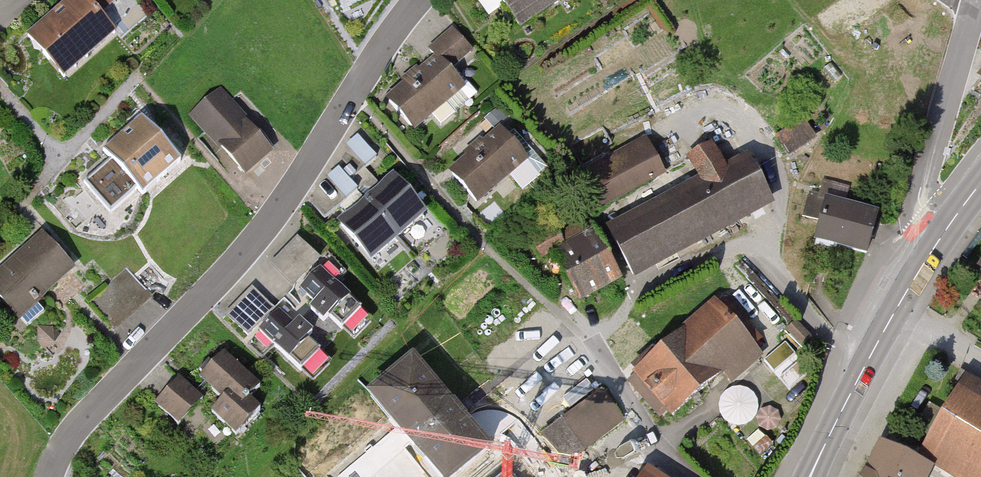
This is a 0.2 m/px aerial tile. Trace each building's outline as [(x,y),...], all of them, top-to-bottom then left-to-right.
[(41,28),(74,66),(114,31),(98,13),(112,0),(77,0),(69,7),(67,5),(41,28)] [(532,18),(558,0),(519,0),(532,18)] [(431,50),(438,59),(449,71),(472,51),(453,30),(431,50)] [(390,102),(414,129),(431,114),(441,126),(455,113),(445,101),(462,86),(449,71),(438,59),(390,102)] [(220,93),(195,115),(208,131),(244,172),(270,150),(220,93)] [(182,161),(142,116),(103,151),(110,160),(84,183),(111,213),(138,189),(143,195),(182,161)] [(803,120),(777,136),(788,153),(814,138),(803,120)] [(452,174),(476,202),(494,186),(493,185),(524,159),(501,132),(452,174)] [(610,232),(633,275),(768,204),(746,161),(723,172),(711,150),(692,160),(704,182),(610,232)] [(524,186),(546,161),(534,151),(512,175),(524,186)] [(608,161),(580,176),(598,208),(661,174),(649,153),(614,172),(608,161)] [(398,236),(424,213),(393,178),(367,201),(398,236)] [(371,259),(398,236),(367,201),(357,190),(341,204),(350,215),(340,224),(371,259)] [(877,215),(810,196),(804,216),(822,220),(815,246),(819,247),(826,249),(832,251),(836,252),(838,245),(867,253),(876,220),(877,215)] [(556,256),(579,300),(620,278),(591,223),(587,226),(586,223),(575,228),(583,242),(556,256)] [(0,275),(0,296),(18,316),(72,268),(43,236),(0,275)] [(298,240),(275,262),(296,283),(319,260),(298,240)] [(127,268),(113,280),(135,306),(149,294),(127,268)] [(342,329),(362,310),(321,268),(301,288),(316,304),(311,309),(324,322),(329,316),(342,329)] [(135,306),(113,280),(89,301),(112,327),(135,306)] [(271,312),(250,292),(227,315),(248,335),(271,312)] [(715,308),(673,345),(708,385),(750,349),(734,330),(747,318),(732,301),(717,310),(715,308)] [(301,370),(320,351),(307,338),(313,333),(299,320),(294,325),(279,311),(260,331),(301,370)] [(796,324),(788,332),(802,346),(810,339),(796,324)] [(39,326),(36,342),(45,348),(59,335),(54,325),(39,326)] [(673,345),(629,382),(659,416),(668,408),(674,415),(708,385),(673,345)] [(260,389),(223,353),(212,364),(209,361),(200,370),(212,382),(211,389),(223,400),(212,412),(236,436),(260,411),(249,400),(260,389)] [(376,392),(407,429),(402,433),(415,448),(419,444),(447,476),(457,476),(488,452),(462,420),(463,419),(453,408),(452,409),(413,361),(376,392)] [(179,378),(155,402),(179,425),(203,401),(179,378)] [(928,445),(980,476),(980,406),(958,393),(928,445)] [(603,395),(545,437),(566,461),(621,420),(603,395)] [(927,474),(882,451),(869,476),(925,476),(927,474)]
